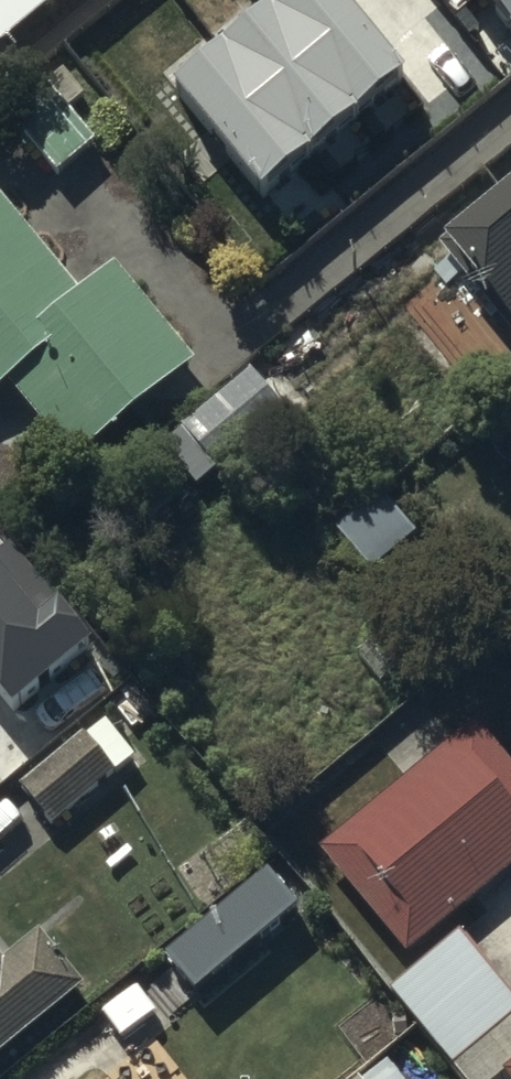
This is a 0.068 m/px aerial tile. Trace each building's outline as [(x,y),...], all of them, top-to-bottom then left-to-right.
[(198,4),(230,42),(215,55),(277,128),(356,61),(366,71),(390,51),(382,40),(430,0),(202,0),(198,4)] [(510,10),(510,0),(502,0),(510,10)] [(41,71),(1,104),(56,170),(96,137),(41,71)] [(445,227),(448,232),(440,239),(510,326),(510,174),(445,227)] [(114,259),(79,288),(0,193),(0,380),(6,375),(72,455),(194,355),(114,259)] [(379,488),(335,524),(370,566),(414,530),(379,488)] [(406,948),(510,860),(510,762),(473,717),(320,846),(406,948)] [(20,781),(52,821),(116,770),(84,730),(20,781)] [(274,877),(169,963),(198,998),(303,912),(274,877)] [(82,980),(38,927),(2,956),(0,953),(0,1047),(82,980)] [(503,1066),(510,1076),(510,1059),(503,1066)]
